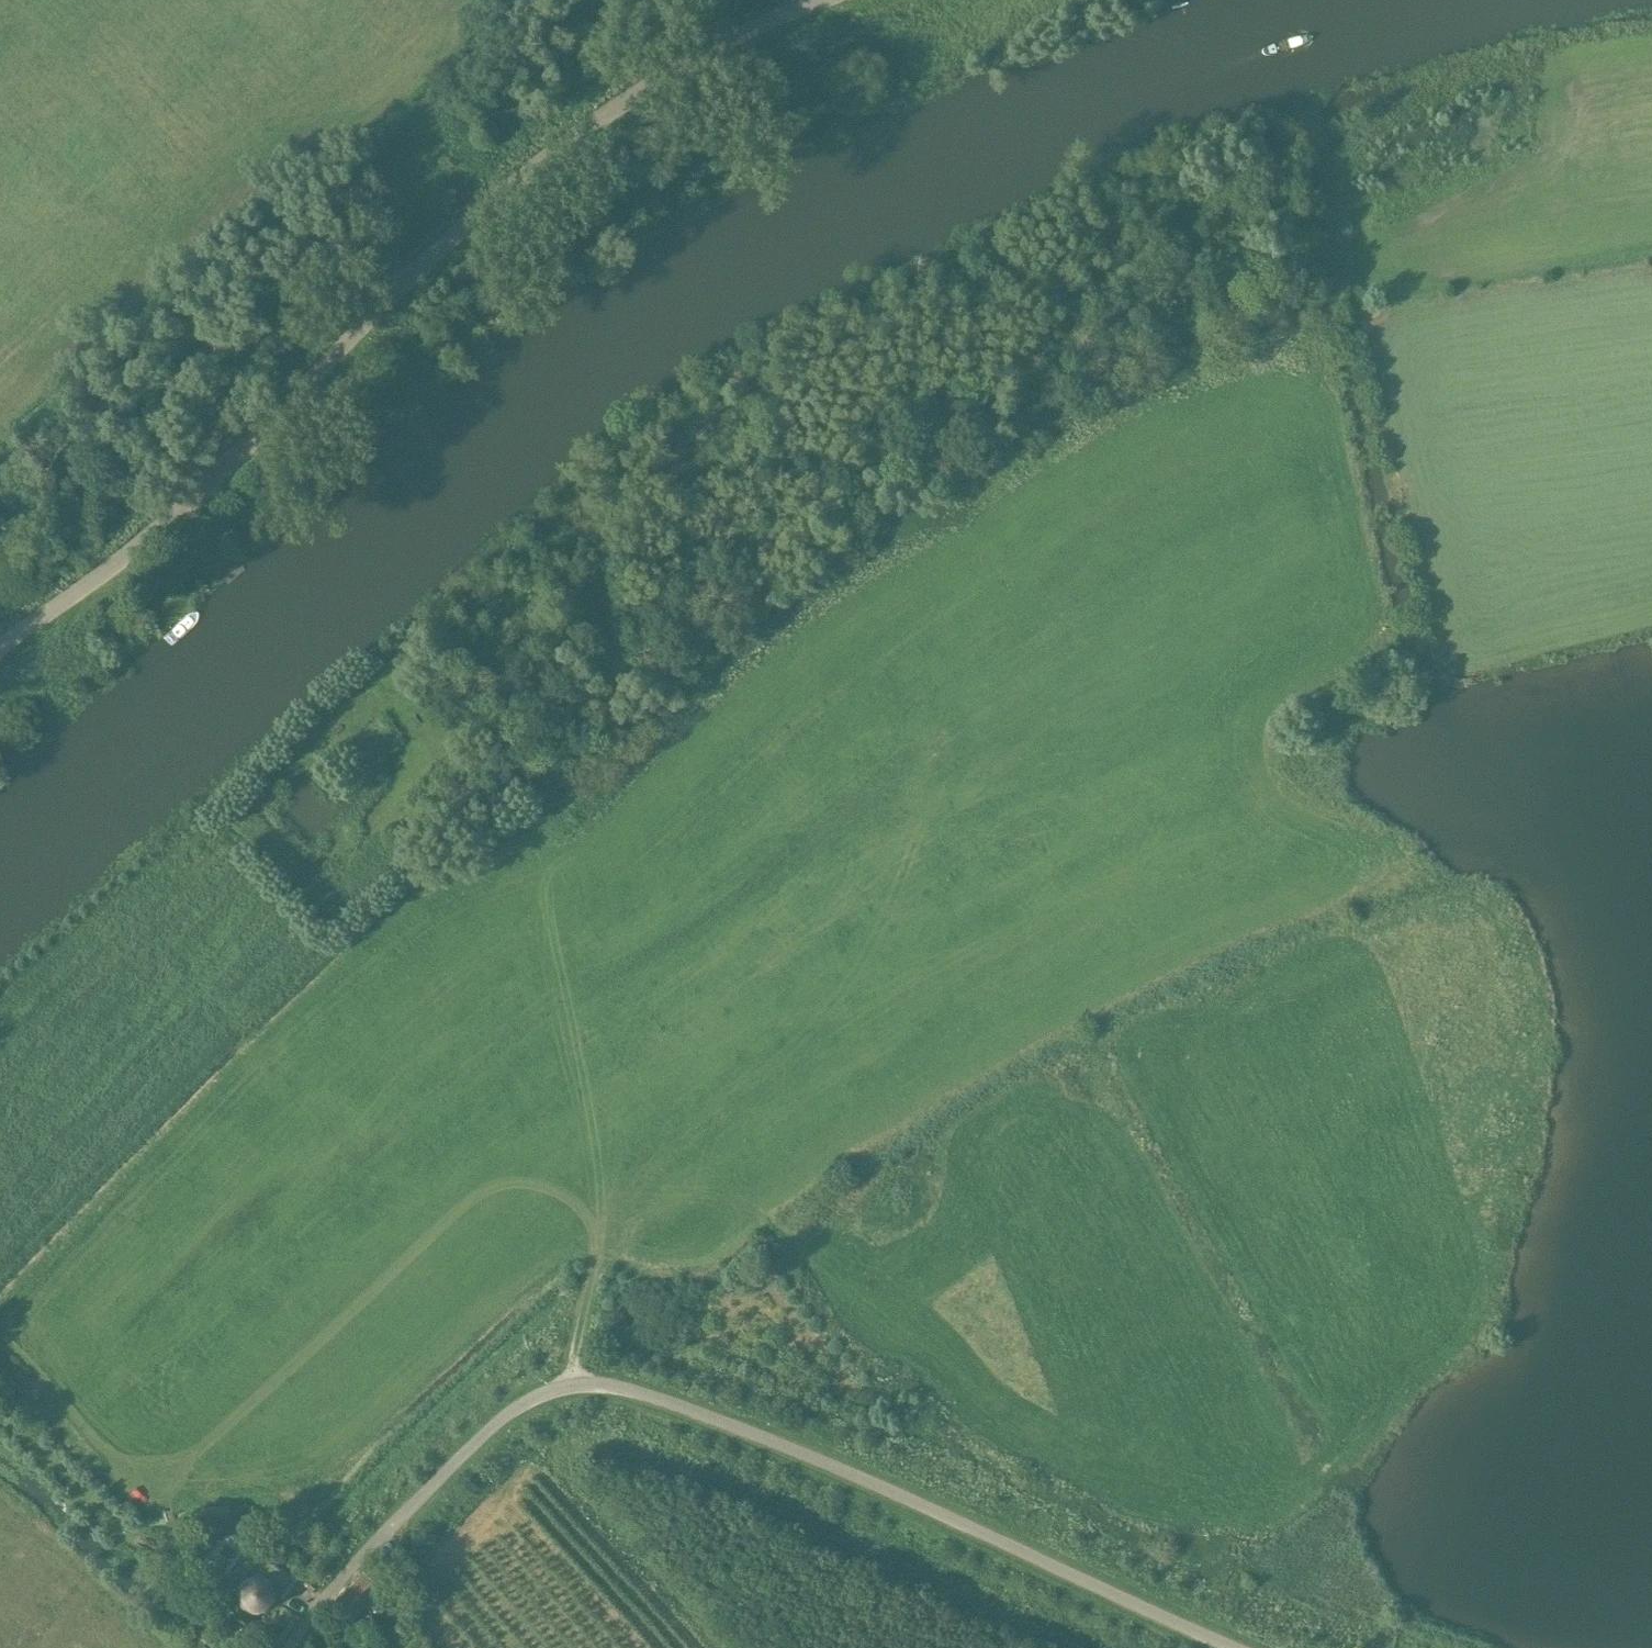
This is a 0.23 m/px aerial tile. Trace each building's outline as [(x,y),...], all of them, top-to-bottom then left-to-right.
[(207,1549),(196,1563),(242,1594),(242,1597),(243,1603),(246,1608),(252,1612),(258,1613),(265,1611),(270,1608),(272,1603),(273,1598),(272,1595),(278,1599),(292,1579),(248,1548),(239,1543),(225,1561),(207,1549)] [(381,1589),(364,1575),(336,1608),(353,1622),(381,1589)]
